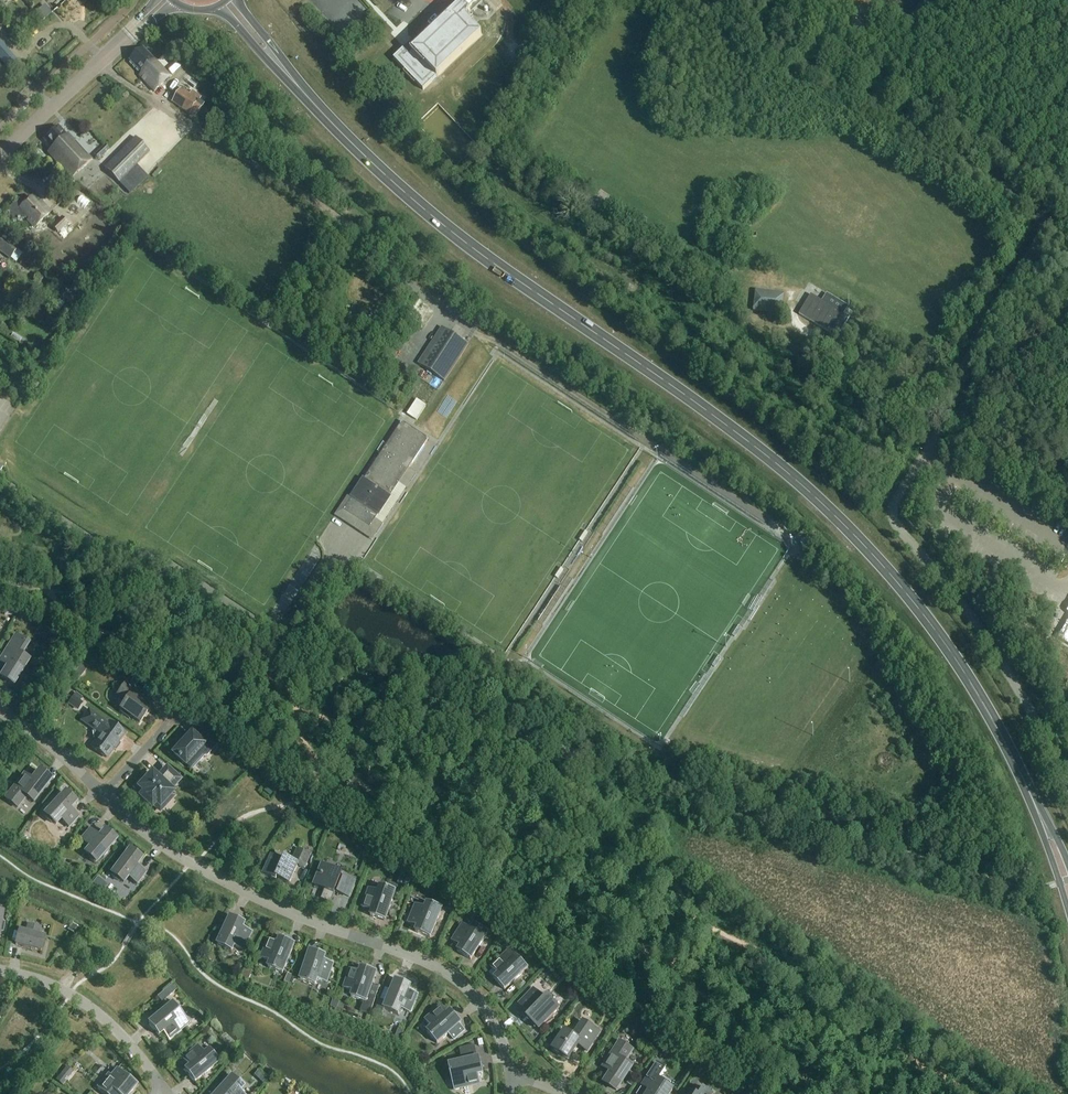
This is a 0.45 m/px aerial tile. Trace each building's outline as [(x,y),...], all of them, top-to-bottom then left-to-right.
[(423,90),(482,35),(466,18),(483,2),(481,0),(467,0),(462,5),(462,4),(419,45),(415,42),(405,52),(403,50),(394,59),(423,90)] [(48,3),(40,8),(45,16),(53,12),(48,3)] [(10,70),(19,63),(0,41),(0,58),(10,70)] [(140,76),(155,92),(170,77),(143,49),(130,62),(142,74),(140,76)] [(172,103),(190,115),(199,101),(181,89),(172,103)] [(389,103),(399,114),(407,106),(396,95),(389,103)] [(52,149),(48,153),(71,178),(91,160),(67,134),(66,136),(57,127),(43,140),(52,149)] [(136,166),(149,153),(135,138),(104,169),(119,183),(130,195),(147,177),(136,166)] [(94,155),(98,160),(109,150),(105,145),(94,155)] [(18,203),(17,203),(16,203),(14,204),(13,205),(12,205),(11,206),(10,208),(9,209),(9,210),(8,211),(8,213),(8,214),(8,215),(8,217),(9,218),(9,219),(10,221),(11,222),(26,219),(28,218),(29,219),(28,221),(34,228),(50,213),(45,208),(42,210),(31,198),(25,204),(24,204),(22,203),(21,203),(20,203),(18,203)] [(52,227),(58,233),(67,224),(62,218),(52,227)] [(3,237),(0,242),(0,251),(10,259),(10,258),(18,248),(3,237)] [(84,277),(80,283),(85,286),(89,280),(84,277)] [(754,311),(781,314),(783,296),(756,293),(754,311)] [(799,314),(832,334),(830,338),(835,342),(849,318),(811,295),(799,314)] [(69,312),(73,307),(70,304),(65,309),(69,312)] [(366,322),(375,327),(380,318),(372,313),(366,322)] [(49,327),(55,332),(60,326),(54,321),(49,327)] [(469,344),(468,344),(442,327),(418,364),(445,381),(469,344)] [(407,414),(417,420),(426,406),(417,400),(407,414)] [(344,511),(370,528),(429,439),(402,422),(344,511)] [(91,585),(96,572),(88,569),(83,582),(91,585)] [(1058,638),(1067,644),(1067,622),(1058,638)] [(24,642),(25,641),(17,635),(11,645),(9,644),(4,653),(6,653),(0,662),(8,667),(2,677),(14,685),(29,661),(21,656),(28,644),(24,642)] [(135,676),(132,681),(137,685),(141,680),(135,676)] [(150,708),(145,704),(150,697),(128,682),(117,697),(125,703),(121,709),(123,710),(121,712),(129,718),(130,715),(140,723),(150,708)] [(68,704),(78,711),(83,704),(73,696),(68,704)] [(92,748),(106,758),(124,733),(110,723),(108,725),(89,711),(83,721),(95,730),(93,732),(94,739),(97,741),(92,748)] [(173,754),(186,765),(193,757),(196,760),(199,760),(203,755),(204,756),(208,756),(218,745),(200,730),(194,736),(192,734),(190,735),(187,732),(182,738),(182,737),(176,743),(180,747),(173,754)] [(143,795),(141,797),(152,808),(156,803),(160,807),(173,793),(170,790),(179,780),(167,769),(158,779),(152,774),(144,782),(142,780),(136,788),(143,795)] [(12,791),(5,800),(13,806),(14,805),(18,807),(26,796),(34,802),(51,780),(40,771),(32,781),(25,775),(19,783),(17,782),(11,790),(12,791)] [(50,807),(51,808),(44,816),(51,823),(53,821),(56,824),(62,818),(64,820),(62,822),(69,828),(79,816),(73,811),(72,812),(70,810),(76,803),(65,793),(58,801),(56,800),(50,807)] [(86,853),(89,856),(88,857),(96,864),(102,856),(104,857),(110,850),(109,849),(116,840),(105,831),(99,838),(97,836),(98,835),(91,829),(81,841),(88,847),(89,845),(91,847),(86,853)] [(277,879),(289,884),(298,866),(305,869),(311,855),(298,849),(292,861),(286,858),(284,862),(272,856),(263,875),(276,881),(277,879)] [(131,878),(130,880),(137,885),(146,872),(139,867),(138,868),(136,867),(141,859),(130,850),(111,876),(119,882),(120,880),(124,883),(129,876),(131,878)] [(324,865),(325,863),(324,862),(315,886),(325,890),(321,899),(331,903),(336,891),(339,892),(338,893),(349,898),(356,882),(345,878),(344,879),(341,878),(343,872),(324,865)] [(398,882),(410,886),(415,870),(403,866),(398,882)] [(371,916),(385,921),(396,891),(381,886),(379,892),(369,889),(363,908),(372,911),(371,916)] [(416,932),(430,938),(442,908),(428,903),(425,908),(416,904),(408,924),(418,927),(416,932)] [(218,945),(232,952),(234,947),(243,951),(252,932),(243,928),(246,923),(231,916),(218,945)] [(498,922),(494,930),(500,934),(505,926),(498,922)] [(68,930),(75,936),(80,930),(72,924),(68,930)] [(458,951),(471,960),(488,933),(475,924),(472,929),(463,924),(452,942),(460,947),(458,951)] [(16,945),(41,951),(45,938),(38,936),(40,928),(28,925),(26,933),(19,931),(16,945)] [(268,968),(283,974),(295,944),(280,938),(278,943),(269,939),(261,959),(271,962),(268,968)] [(324,960),(326,955),(311,950),(300,981),(315,986),(317,980),(327,983),(333,964),(324,960)] [(494,979),(505,990),(528,968),(510,950),(491,968),(498,975),(494,979)] [(369,996),(377,972),(362,967),(360,972),(351,969),(344,989),(353,992),(351,998),(364,1002),(360,1012),(370,1015),(375,998),(369,996)] [(284,983),(289,985),(292,977),(287,975),(284,983)] [(576,985),(582,991),(588,985),(583,979),(576,985)] [(418,994),(409,990),(411,986),(396,980),(387,1002),(384,1009),(398,1015),(401,1010),(410,1014),(418,994)] [(172,986),(167,990),(171,995),(176,991),(172,986)] [(531,1015),(528,1018),(530,1021),(529,1023),(535,1028),(536,1027),(539,1030),(545,1024),(546,1025),(545,1025),(546,1026),(555,1020),(554,1019),(554,1020),(551,1017),(559,1009),(547,998),(544,1002),(541,999),(542,997),(534,990),(519,1005),(527,1012),(528,1012),(531,1015)] [(380,999),(375,1012),(382,1015),(384,1009),(387,1002),(380,999)] [(158,1036),(162,1033),(169,1040),(189,1023),(173,1003),(148,1024),(158,1036)] [(461,1023),(451,1011),(447,1014),(441,1007),(425,1021),(432,1028),(427,1032),(437,1044),(449,1034),(454,1040),(465,1031),(459,1025),(461,1023)] [(553,1049),(568,1060),(578,1046),(588,1052),(600,1033),(583,1022),(574,1037),(565,1031),(559,1040),(556,1039),(552,1046),(554,1047),(553,1049)] [(662,1057),(674,1039),(669,1036),(657,1054),(662,1057)] [(608,1058),(609,1059),(604,1068),(612,1073),(605,1083),(617,1091),(632,1068),(624,1062),(632,1051),(628,1048),(629,1047),(621,1042),(620,1043),(615,1051),(613,1050),(608,1058)] [(182,1060),(189,1067),(185,1071),(195,1083),(219,1062),(209,1050),(204,1054),(198,1046),(182,1060)] [(476,1052),(474,1046),(459,1049),(461,1056),(476,1052)] [(480,1084),(478,1074),(483,1073),(480,1058),(448,1065),(454,1090),(480,1084)] [(649,1091),(648,1093),(670,1093),(674,1089),(670,1086),(671,1083),(664,1079),(662,1081),(659,1079),(666,1069),(657,1064),(650,1074),(642,1087),(649,1091)] [(104,1093),(130,1093),(137,1085),(118,1069),(112,1077),(109,1075),(98,1089),(104,1093)] [(56,1080),(63,1086),(66,1082),(64,1081),(67,1078),(62,1073),(56,1080)] [(240,1091),(244,1087),(232,1076),(216,1093),(243,1093),(240,1091)] [(704,1091),(703,1093),(701,1092),(702,1090),(695,1085),(690,1093),(709,1093),(704,1091)]
